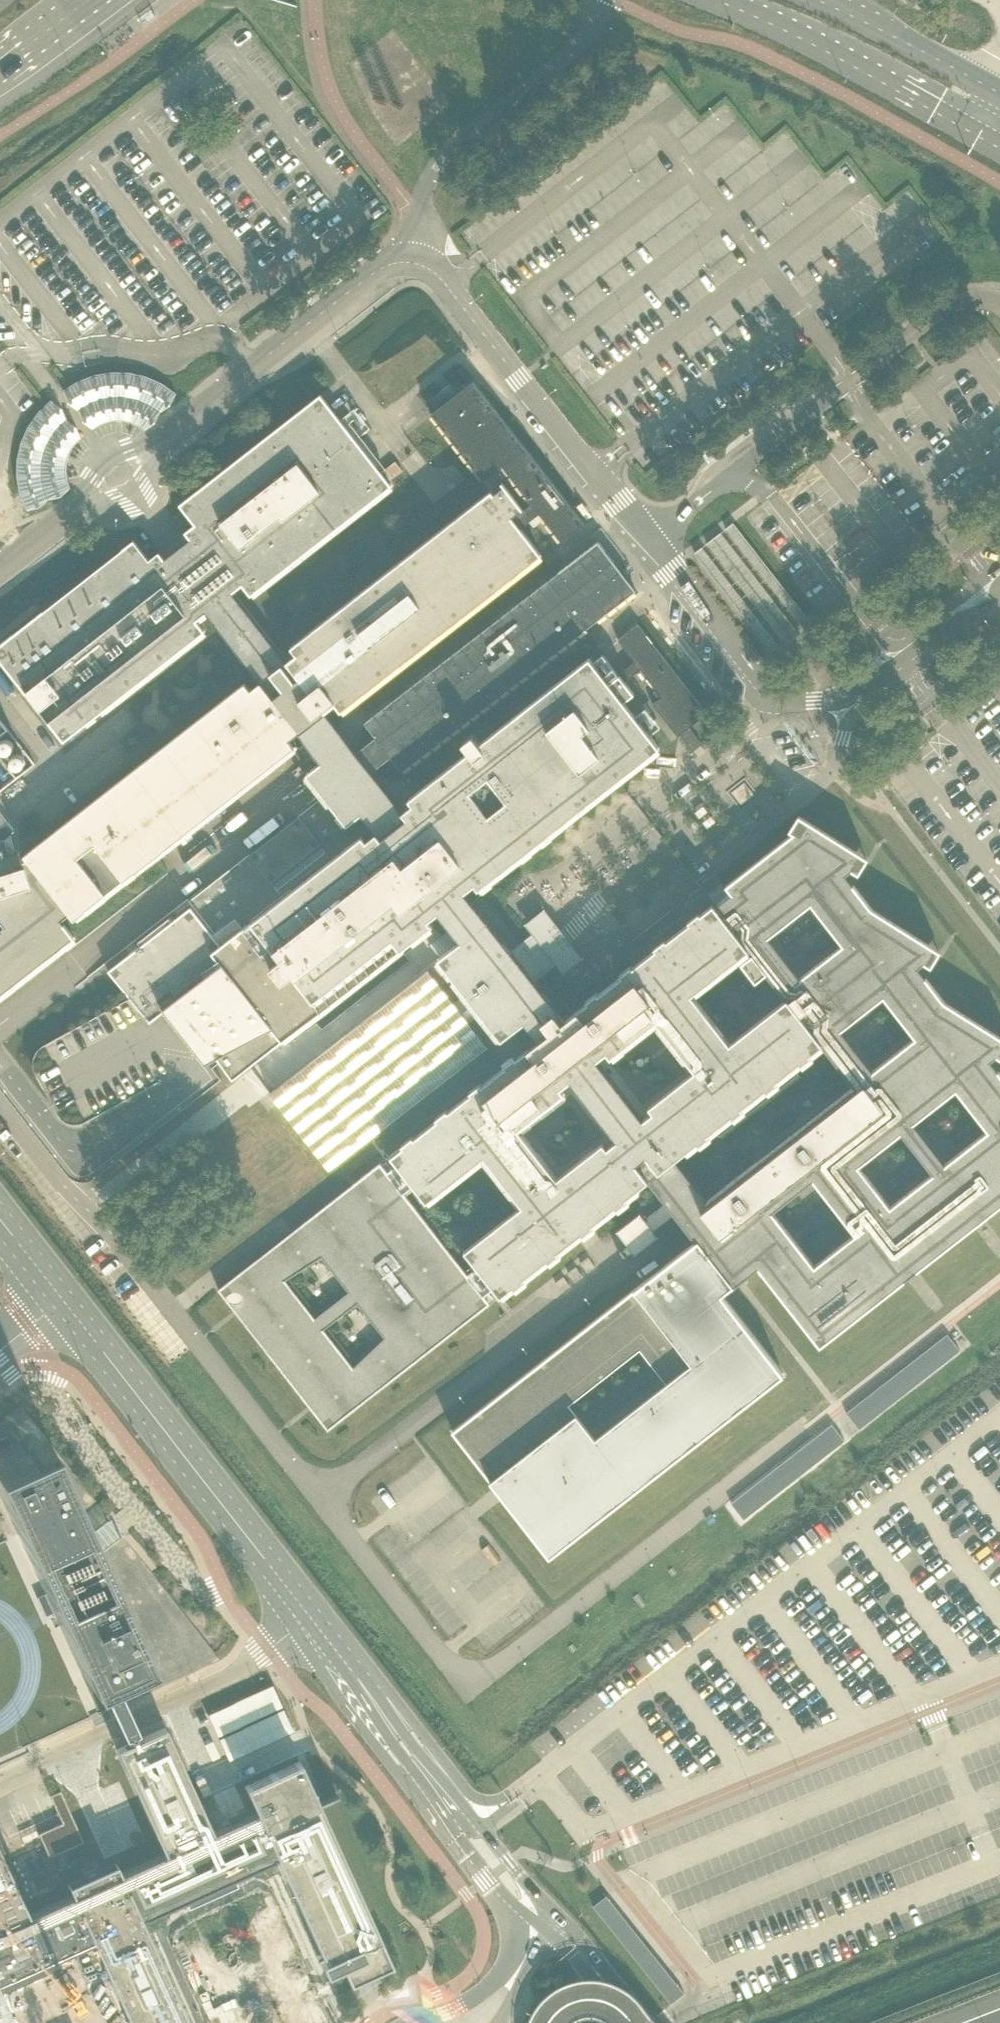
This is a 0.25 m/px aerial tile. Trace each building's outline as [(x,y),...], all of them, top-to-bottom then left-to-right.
[(402,107),(403,105),(390,98),(392,102),(402,107)] [(146,376),(129,372),(111,371),(94,374),(78,381),(63,390),(94,429),(100,424),(107,422),(115,420),(123,421),(131,422),(138,425),(144,430),(176,393),(162,383),(146,376)] [(291,564),(314,593),(372,547),(357,528),(308,566),(301,556),(392,486),(320,394),(179,504),(195,524),(185,532),(190,538),(164,559),(159,552),(149,560),(134,540),(0,644),(0,660),(64,741),(204,631),(196,621),(206,613),(260,683),(250,690),(245,683),(24,855),(27,859),(23,860),(20,850),(4,855),(2,850),(0,851),(0,920),(5,927),(0,931),(0,997),(75,938),(61,920),(70,913),(74,919),(295,747),(289,740),(299,732),(321,761),(306,773),(324,795),(297,815),(249,853),(189,900),(215,933),(212,934),(191,906),(172,921),(169,917),(137,942),(140,946),(108,971),(137,1010),(148,1024),(166,1007),(213,1068),(219,1064),(232,1081),(431,922),(428,917),(437,910),(460,940),(437,958),(466,995),(454,1004),(428,970),(270,1092),(330,1170),(488,1047),(474,1030),(486,1021),(501,1040),(524,1021),(538,1040),(390,1155),(408,1177),(397,1185),(380,1163),(280,1241),(286,1249),(259,1263),(257,1259),(218,1289),(327,1430),(489,1304),(472,1282),(483,1274),(500,1295),(648,1180),(665,1202),(642,1220),(652,1232),(675,1214),(696,1241),(363,1500),(461,1625),(784,1374),(722,1295),(732,1287),(758,1267),(820,1346),(999,1205),(999,1073),(990,1060),(996,1055),(999,1058),(999,1036),(944,1000),(918,967),(924,962),(931,967),(941,951),(871,907),(845,874),(851,870),(858,874),(868,858),(799,815),(789,831),(792,833),(725,885),(731,893),(715,906),(713,903),(632,966),(631,964),(620,973),(621,975),(598,993),(597,991),(586,999),(587,1001),(575,1011),(575,1012),(565,1019),(535,980),(559,961),(547,946),(535,931),(511,950),(465,890),(475,883),(479,888),(659,747),(624,701),(634,693),(625,681),(640,669),(662,696),(652,704),(675,733),(704,710),(637,624),(617,639),(634,661),(619,673),(619,674),(609,682),(589,657),(479,743),(472,734),(462,742),(469,751),(408,798),(412,803),(403,811),(371,770),(390,756),(402,771),(596,620),(597,621),(636,590),(598,540),(558,571),(364,722),(375,736),(356,751),(325,711),(335,704),(341,711),(541,555),(520,528),(539,513),(561,541),(584,524),(472,381),(431,413),(483,480),(502,465),(531,503),(512,517),(508,512),(523,501),(508,482),(493,493),(491,490),(290,647),(296,654),(286,662),(233,592),(242,585),(251,596),(291,564)] [(76,444),(81,438),(51,400),(38,412),(28,426),(21,442),(17,459),(17,476),(20,493),(26,510),(70,488),(67,480),(66,472),(66,465),(68,457),(71,450),(76,444)] [(792,640),(812,624),(733,522),(694,553),(773,654),(792,640)] [(648,619),(657,613),(650,605),(642,611),(648,619)] [(706,691),(710,687),(701,674),(696,678),(706,691)] [(8,729),(0,719),(0,735),(8,729)] [(947,1334),(846,1412),(858,1429),(959,1350),(947,1334)] [(71,1518),(32,1434),(0,1449),(0,1496),(79,1671),(91,1665),(104,1659),(130,1648),(87,1554),(86,1552),(85,1551),(71,1518)] [(135,1726),(123,1701),(104,1659),(91,1665),(121,1731),(127,1744),(140,1738),(135,1726)] [(273,1681),(207,1712),(228,1759),(295,1729),(273,1681)] [(93,1942),(129,2022),(188,2022),(141,1920),(276,1859),(323,1961),(319,1963),(325,1975),(342,1967),(349,1985),(391,1966),(318,1803),(336,1795),(335,1793),(318,1800),(314,1791),(312,1792),(299,1761),(243,1786),(256,1813),(212,1832),(164,1727),(140,1738),(127,1744),(116,1749),(164,1854),(120,1874),(116,1864),(67,1886),(72,1896),(29,1916),(0,1853),(0,1984),(93,1942)] [(61,1823),(36,1834),(47,1858),(73,1847),(64,1829),(75,1824),(60,1790),(49,1795),(61,1823)] [(659,2022),(654,2018),(650,2012),(623,1990),(597,1981),(563,1984),(533,2006),(527,2022),(659,2022)]
